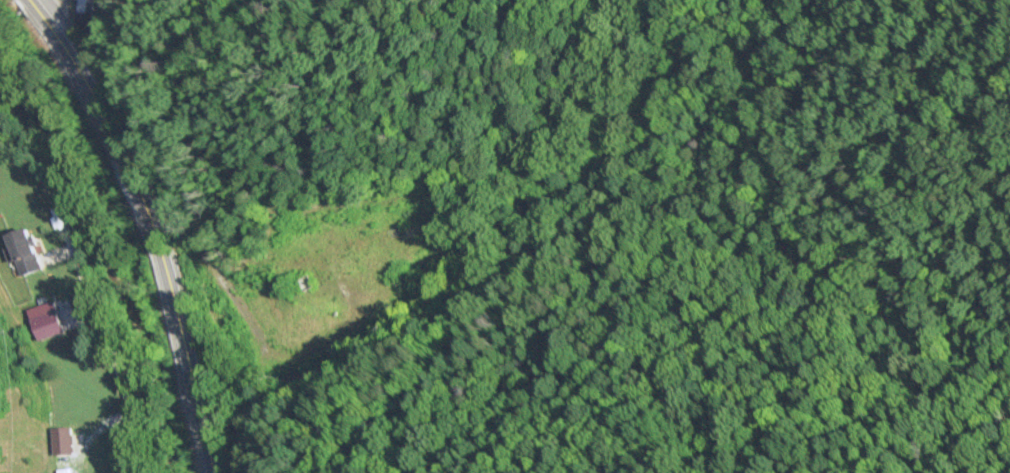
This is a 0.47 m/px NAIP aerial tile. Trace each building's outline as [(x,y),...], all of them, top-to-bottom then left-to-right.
[(92,13),(92,0),(81,0),(81,13),(92,13)] [(28,230),(4,237),(11,262),(16,261),(21,276),(41,270),(28,230)]
